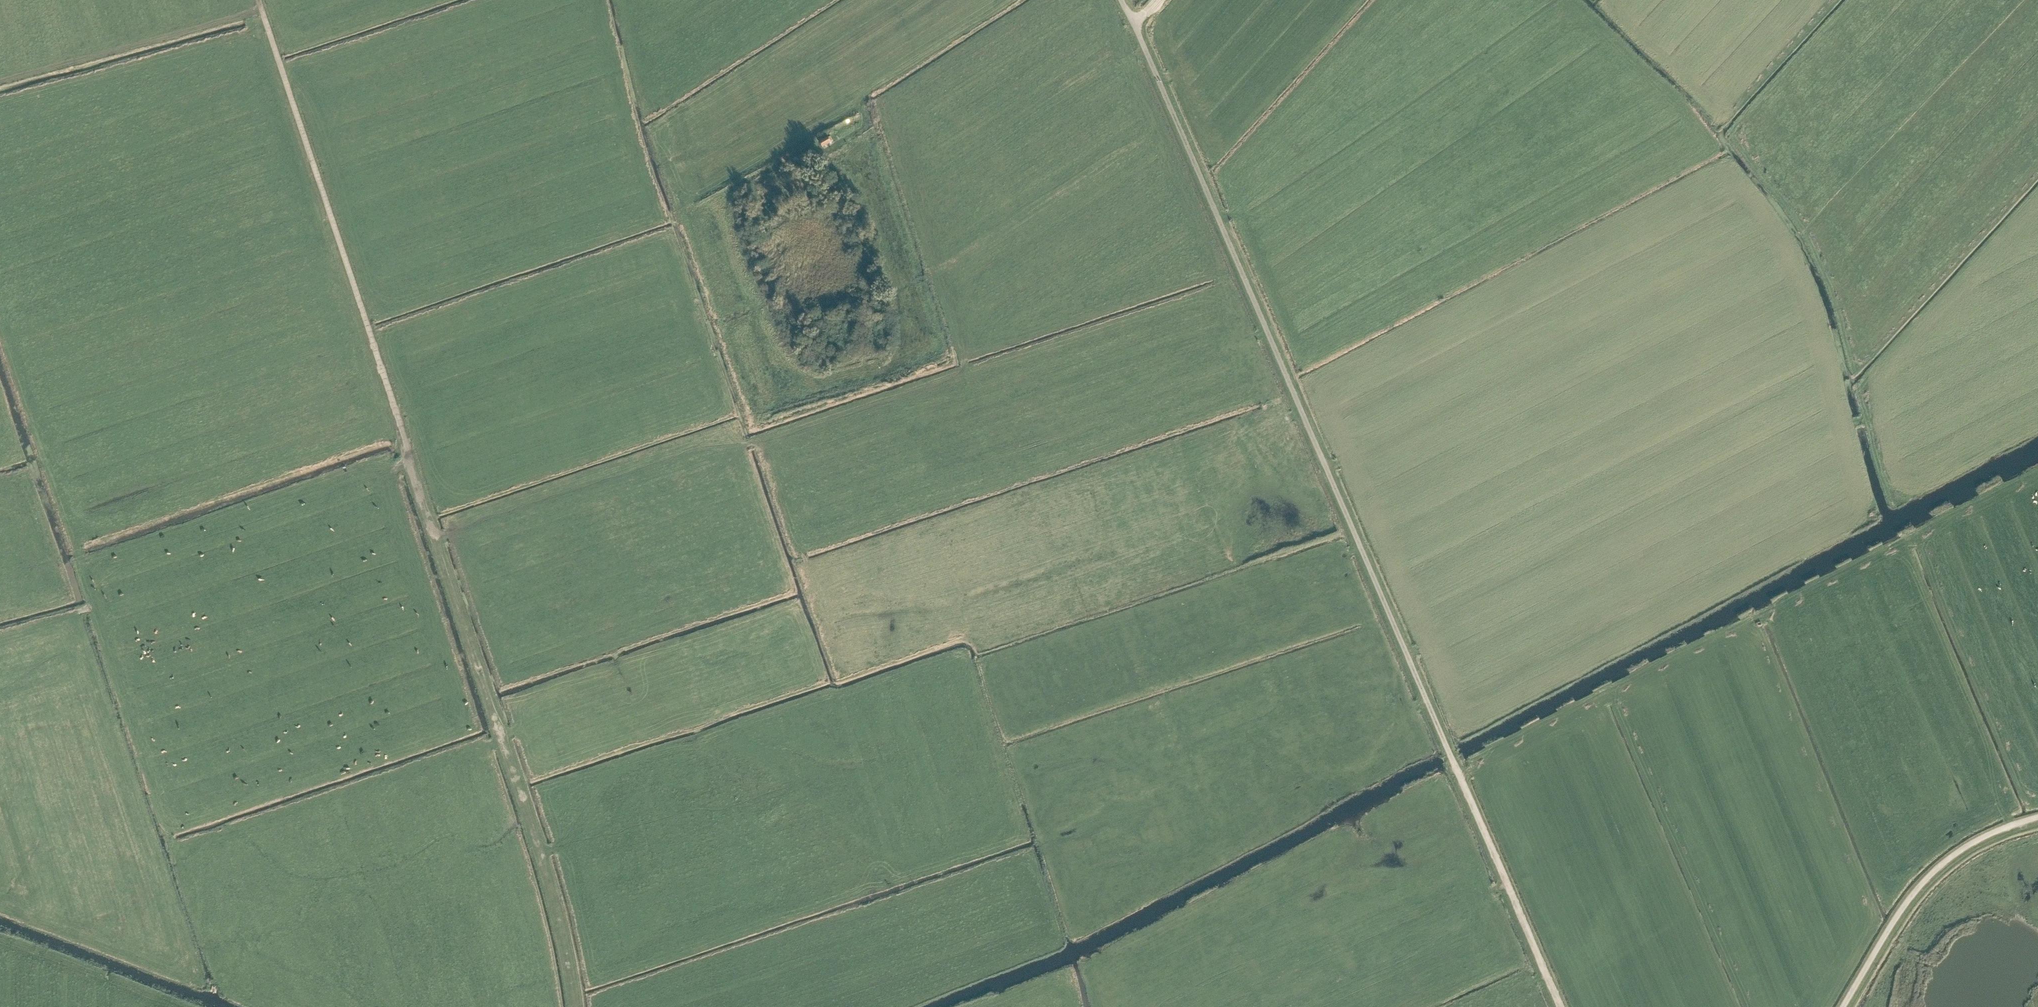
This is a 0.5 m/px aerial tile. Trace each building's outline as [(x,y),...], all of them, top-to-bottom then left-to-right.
[(832,142),(828,137),(820,142),(823,148),(832,142)]
